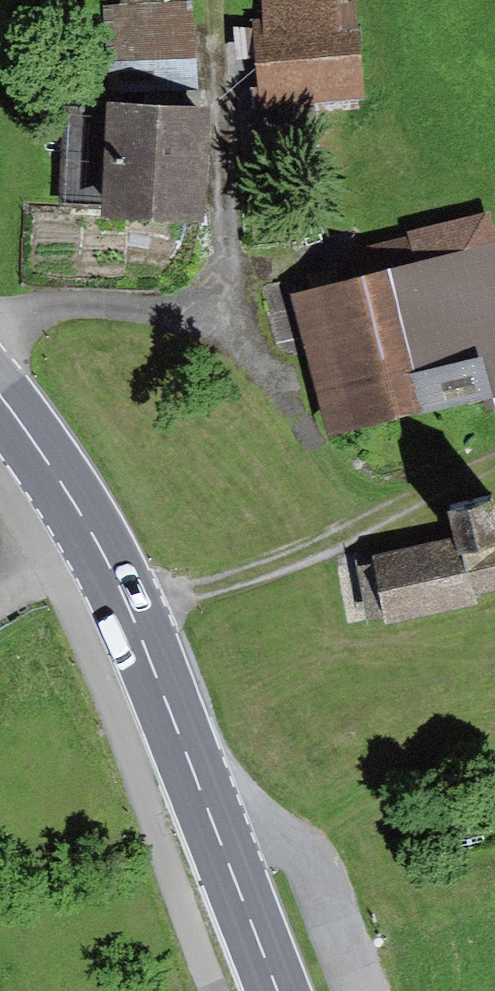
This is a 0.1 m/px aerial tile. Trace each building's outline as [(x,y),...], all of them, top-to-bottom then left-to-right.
[(110,94),(200,89),(195,0),(119,0),(119,5),(106,6),(110,94)] [(264,23),(254,24),(261,114),(363,106),(356,7),(341,8),(341,0),(262,0),(264,23)] [(97,204),(102,108),(67,106),(62,202),(97,204)] [(96,224),(203,229),(209,113),(102,108),(97,204),(96,224)] [(294,299),(330,444),(494,404),(494,234),(490,215),(407,235),(415,269),(294,299)] [(373,565),(384,624),(476,606),(474,597),(494,593),(494,515),(493,505),(443,515),(450,550),(373,565)]
